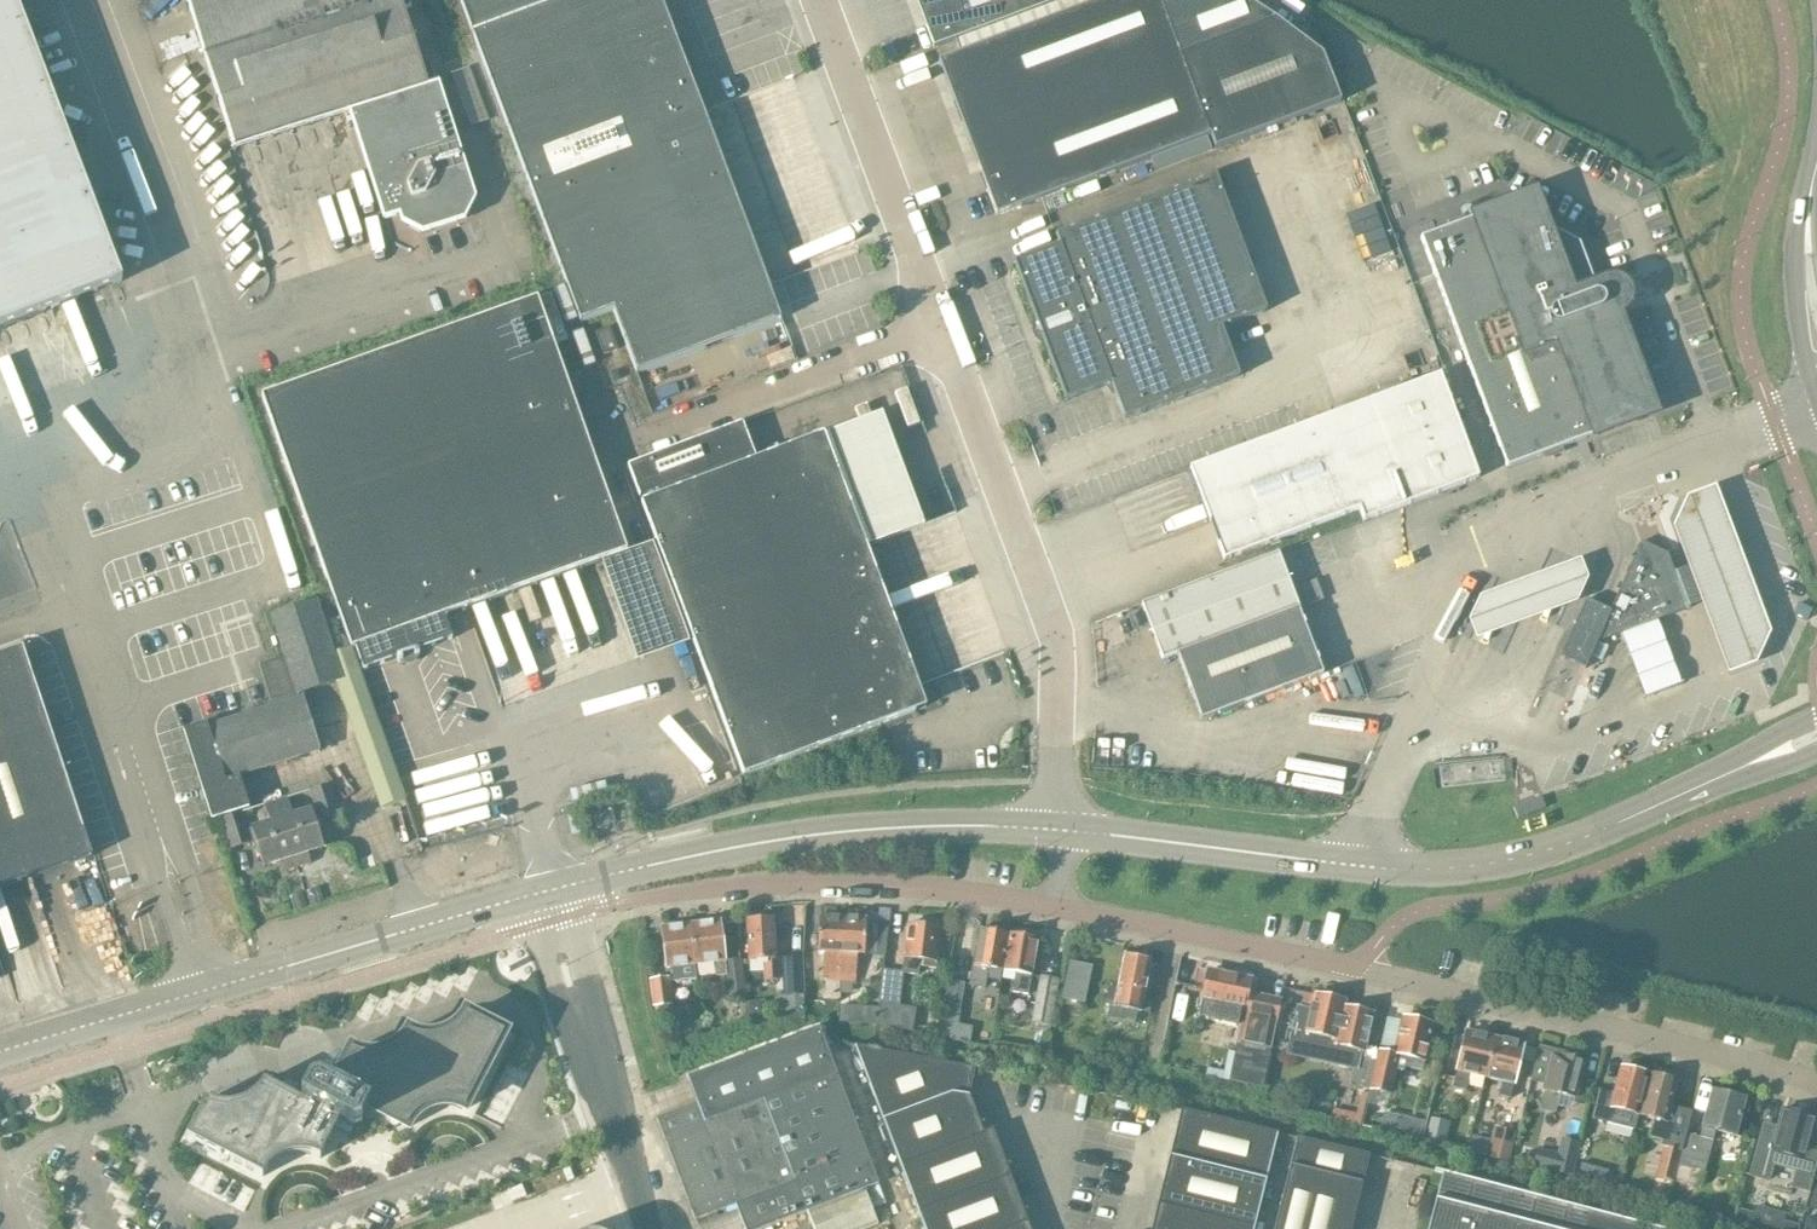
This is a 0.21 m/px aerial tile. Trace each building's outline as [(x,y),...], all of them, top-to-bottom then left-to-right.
[(120,277),(119,278),(14,0),(0,0),(0,328),(122,282),(120,277)] [(189,8),(191,13),(196,29),(229,132),(234,149),(239,148),(350,113),(350,112),(429,87),(429,86),(423,67),(415,41),(402,0),(187,0),(189,8)] [(473,35),(565,0),(460,0),(473,35)] [(473,35),(581,322),(613,310),(637,374),(781,320),(662,0),(565,0),(473,35)] [(1064,0),(940,0),(947,17),(925,25),(933,49),(956,40),(1064,0)] [(956,40),(961,53),(939,62),(997,216),(1211,135),(1216,149),(1340,102),(1323,55),(1275,20),(1245,0),(1064,0),(956,40)] [(350,113),(384,219),(399,214),(402,222),(421,232),(424,234),(434,231),(433,229),(465,218),(475,198),(438,84),(429,86),(429,87),(350,112),(350,113)] [(1220,327),(1266,310),(1215,174),(1056,234),(1060,246),(1014,263),(1036,323),(1040,321),(1047,340),(1043,341),(1066,401),(1112,385),(1125,419),(1239,375),(1220,327)] [(1535,193),(1507,204),(1477,215),(1421,237),(1507,468),(1594,435),(1595,437),(1597,436),(1597,435),(1655,413),(1619,317),(1622,316),(1625,314),(1628,312),(1630,310),(1631,308),(1632,306),(1633,303),(1634,301),(1634,297),(1634,295),(1633,292),(1632,288),(1631,286),(1630,284),(1628,282),(1626,280),(1622,278),(1619,277),(1617,276),(1614,275),(1611,275),(1608,276),(1604,277),(1594,281),(1580,243),(1547,226),(1535,193)] [(262,396),(351,649),(355,648),(363,670),(397,659),(398,662),(402,660),(401,657),(414,652),(415,656),(419,654),(418,651),(452,639),(444,616),(627,551),(554,345),(567,341),(551,294),(537,299),(537,298),(262,396)] [(604,354),(617,349),(609,328),(596,333),(604,354)] [(566,378),(580,373),(570,346),(557,351),(566,378)] [(1440,375),(1190,469),(1224,560),(1360,509),(1364,520),(1478,478),(1440,375)] [(742,423),(628,466),(744,775),(917,711),(913,701),(923,697),(824,434),(756,459),(742,423)] [(1597,643),(1684,610),(1688,609),(1667,554),(1641,542),(1610,611),(1587,601),(1561,657),(1586,668),(1597,643)] [(1162,659),(1299,608),(1278,554),(1142,605),(1162,659)] [(1310,604),(1323,599),(1316,580),(1303,586),(1310,604)] [(273,619),(286,659),(298,697),(343,683),(318,605),(273,619)] [(1299,608),(1162,659),(1177,654),(1201,720),(1323,675),(1299,608)] [(92,856),(23,647),(0,655),(0,886),(92,856)] [(296,696),(284,660),(284,659),(260,667),(272,704),(296,696)] [(208,726),(186,734),(213,822),(237,814),(226,784),(321,753),(303,701),(210,730),(208,726)] [(341,817),(331,786),(313,792),(318,809),(295,816),(290,799),(278,803),(300,869),(314,865),(311,854),(325,849),(317,824),(341,817)] [(300,869),(278,803),(267,807),(271,823),(249,831),(243,814),(225,820),(234,850),(258,842),(267,868),(283,863),(287,873),(300,869)] [(597,828),(609,825),(606,811),(594,814),(597,828)] [(838,998),(838,997),(843,916),(820,915),(817,953),(824,953),(821,997),(838,998)] [(838,997),(856,998),(858,956),(864,956),(867,917),(843,916),(838,997)] [(774,946),(773,917),(746,919),(748,961),(763,960),(764,980),(779,980),(777,945),(774,946)] [(743,990),(741,967),(740,959),(725,961),(720,920),(704,922),(702,920),(696,921),(694,923),(691,923),(695,965),(713,963),(715,977),(726,975),(729,998),(744,996),(743,990)] [(885,957),(887,923),(870,921),(867,955),(885,957)] [(879,1003),(899,1005),(903,973),(918,975),(919,968),(936,969),(940,927),(936,926),(933,922),(925,921),(922,925),(907,923),(902,973),(883,971),(879,1003)] [(695,965),(691,923),(685,924),(683,922),(677,923),(674,925),(661,927),(666,969),(670,968),(672,983),(697,980),(695,965)] [(1003,971),(1009,933),(980,928),(974,965),(972,964),(969,985),(985,988),(988,969),(1003,971)] [(1009,933),(1003,971),(1015,973),(1012,992),(1028,995),(1031,976),(1032,976),(1039,938),(1009,933)] [(784,995),(796,995),(804,994),(802,955),(782,956),(784,995)] [(1140,1012),(1151,961),(1120,955),(1117,970),(1121,971),(1118,987),(1108,985),(1104,1006),(1140,1012)] [(1084,999),(1090,967),(1069,963),(1063,995),(1084,999)] [(1207,971),(1197,1017),(1240,1026),(1237,1041),(1228,1081),(1261,1088),(1269,1048),(1275,1019),(1276,1019),(1280,1000),(1247,994),(1250,980),(1207,971)] [(1040,976),(1032,1021),(1050,1025),(1058,979),(1040,976)] [(649,979),(653,1007),(672,1004),(668,977),(649,979)] [(939,1015),(958,1018),(964,983),(948,980),(943,1008),(940,1007),(939,1015)] [(1301,1007),(1291,1053),(1332,1062),(1331,1066),(1353,1070),(1350,1081),(1371,1086),(1379,1051),(1365,1048),(1372,1014),(1344,1007),(1345,1001),(1314,994),(1311,1009),(1301,1007)] [(857,1010),(856,1021),(875,1022),(875,1011),(857,1010)] [(355,1053),(351,1051),(346,1061),(340,1060),(335,1063),(332,1068),(333,1074),(337,1079),(332,1088),(319,1081),(310,1084),(301,1101),(264,1081),(257,1090),(249,1098),(239,1102),(228,1104),(217,1103),(206,1100),(187,1137),(220,1155),(220,1159),(222,1162),(226,1162),(229,1159),(262,1177),(269,1168),(277,1161),(287,1156),(298,1154),(309,1155),(320,1159),(339,1121),(352,1128),(361,1125),(370,1109),(390,1119),(390,1123),(392,1126),(396,1126),(399,1124),(408,1128),(414,1119),(423,1112),(433,1107),(444,1105),(455,1106),(465,1110),(482,1077),(486,1077),(489,1075),(490,1071),(487,1068),(505,1034),(466,1015),(460,1024),(452,1031),(442,1036),(431,1038),(419,1037),(409,1033),(403,1042),(394,1049),(384,1054),(376,1056),(369,1056),(364,1055),(358,1054),(355,1053)] [(1415,1020),(1402,1017),(1393,1054),(1379,1051),(1371,1086),(1370,1089),(1389,1094),(1395,1069),(1404,1071),(1405,1066),(1422,1071),(1433,1024),(1430,1023),(1427,1019),(1419,1017),(1415,1020)] [(664,1138),(835,1071),(819,1027),(687,1077),(697,1103),(656,1119),(664,1138)] [(1485,1078),(1495,1038),(1490,1037),(1489,1034),(1482,1032),(1478,1034),(1465,1031),(1456,1071),(1457,1071),(1453,1089),(1465,1091),(1469,1074),(1485,1078)] [(1495,1038),(1485,1078),(1502,1082),(1499,1096),(1510,1098),(1513,1084),(1514,1084),(1523,1045),(1509,1042),(1508,1038),(1501,1036),(1497,1039),(1495,1038)] [(969,1097),(975,1069),(855,1046),(855,1047),(917,1212),(1010,1177),(992,1130),(983,1133),(969,1097)] [(1539,1046),(1532,1079),(1545,1082),(1543,1090),(1544,1090),(1540,1109),(1556,1112),(1560,1094),(1575,1098),(1584,1060),(1581,1059),(1578,1056),(1570,1054),(1567,1055),(1566,1058),(1555,1055),(1556,1050),(1539,1046)] [(1598,1089),(1590,1119),(1635,1131),(1639,1114),(1649,1074),(1631,1069),(1619,1066),(1618,1071),(1613,1093),(1598,1089)] [(878,1185),(835,1071),(664,1138),(695,1220),(735,1205),(744,1228),(760,1228),(776,1223),(807,1212),(864,1190),(878,1185)] [(1649,1074),(1639,1114),(1654,1118),(1649,1137),(1663,1140),(1661,1146),(1663,1146),(1656,1177),(1673,1181),(1686,1133),(1691,1112),(1671,1107),(1676,1085),(1677,1081),(1665,1078),(1649,1074)] [(1673,1181),(1700,1188),(1715,1132),(1735,1137),(1745,1098),(1711,1089),(1699,1136),(1686,1133),(1673,1181)] [(1266,1181),(1278,1133),(1181,1109),(1169,1158),(1266,1181)] [(1768,1181),(1772,1164),(1796,1171),(1792,1187),(1809,1192),(1816,1163),(1816,1151),(1806,1148),(1814,1118),(1783,1109),(1777,1129),(1763,1125),(1750,1176),(1768,1181)] [(1364,1113),(1361,1125),(1373,1128),(1375,1121),(1372,1115),(1364,1113)] [(1442,1146),(1448,1120),(1431,1116),(1424,1142),(1442,1146)] [(1492,1158),(1508,1161),(1513,1137),(1497,1134),(1492,1158)] [(1369,1155),(1296,1137),(1274,1228),(1351,1228),(1369,1155)] [(1571,1173),(1578,1144),(1561,1140),(1558,1155),(1538,1150),(1535,1164),(1571,1173)] [(1254,1228),(1266,1181),(1169,1158),(1158,1205),(1254,1228)] [(573,1179),(569,1168),(563,1171),(567,1181),(573,1179)] [(1591,1211),(1434,1170),(1434,1172),(1442,1174),(1428,1228),(1587,1228),(1591,1211)] [(1027,1222),(1010,1177),(917,1212),(923,1228),(1008,1228),(1027,1222)] [(807,1212),(813,1228),(867,1228),(878,1225),(864,1190),(807,1212)] [(1254,1228),(1158,1205),(1152,1228),(1254,1228)] [(1754,1215),(1737,1210),(1734,1224),(1750,1228),(1754,1215)] [(1642,1224),(1591,1211),(1587,1228),(1641,1228),(1642,1224)] [(1804,1228),(1816,1228),(1816,1219),(1807,1216),(1804,1228)]
